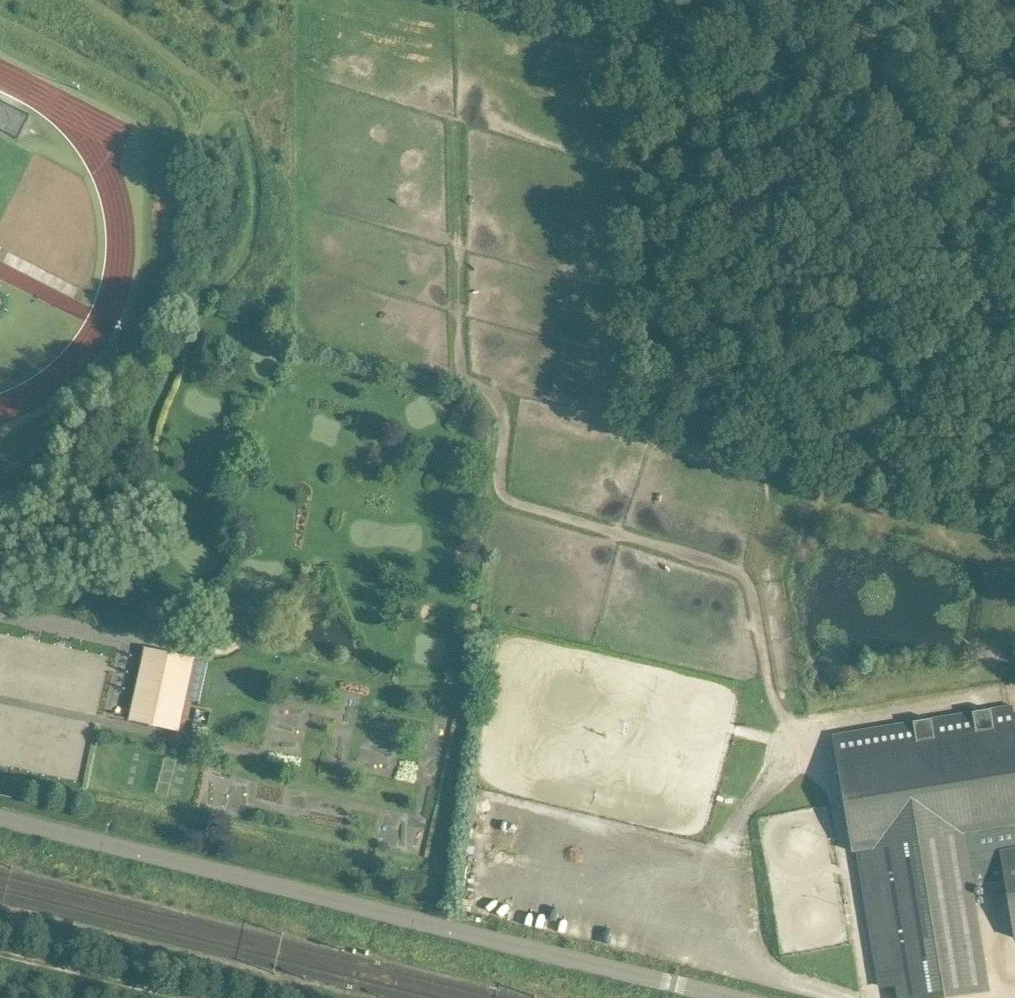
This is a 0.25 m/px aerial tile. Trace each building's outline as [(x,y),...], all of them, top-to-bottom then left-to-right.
[(886,500),(883,511),(894,514),(897,503),(886,500)] [(179,669),(144,661),(131,719),(177,729),(184,698),(173,695),(179,669)] [(833,736),(853,852),(856,851),(861,851),(883,987),(897,985),(897,986),(899,997),(950,997),(989,991),(972,887),(1005,881),(1000,852),(1014,850),(1014,724),(1012,706),(833,736)] [(1000,852),(1005,881),(1014,938),(1014,850),(1000,852)]
